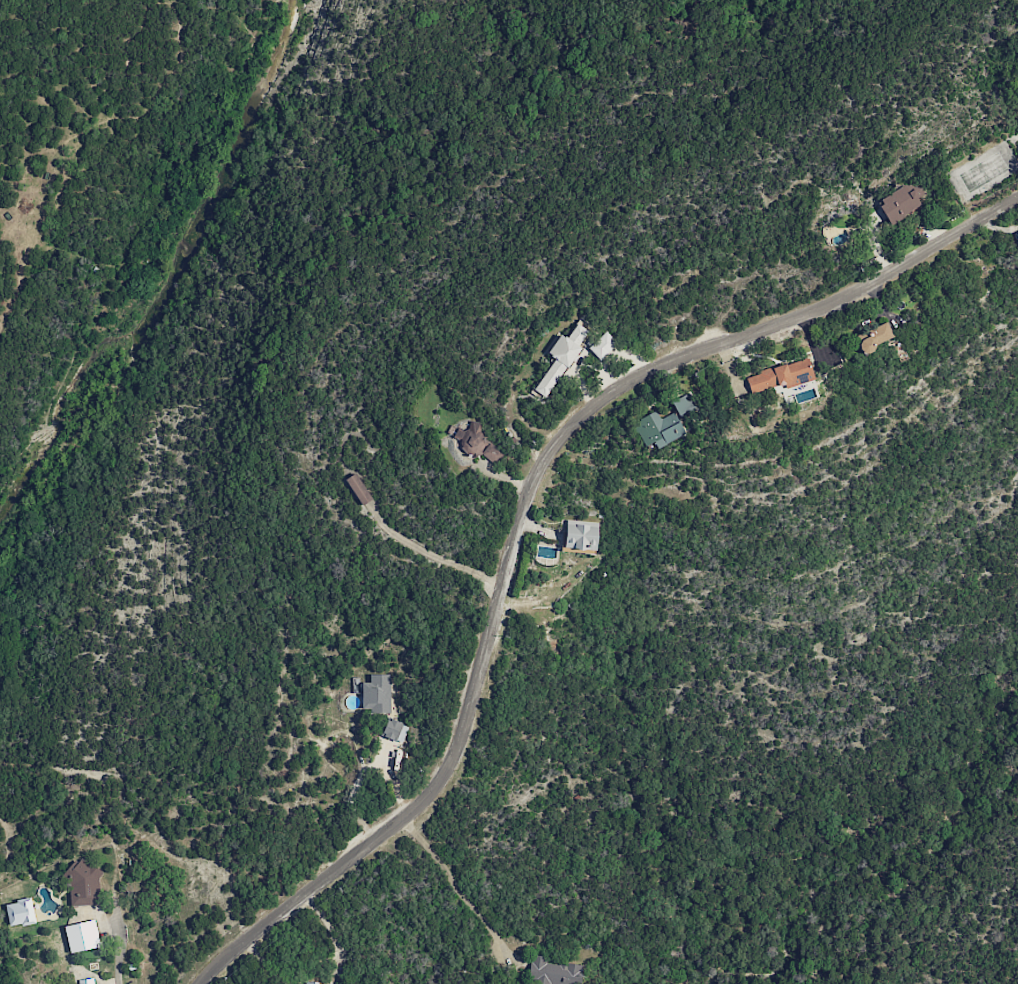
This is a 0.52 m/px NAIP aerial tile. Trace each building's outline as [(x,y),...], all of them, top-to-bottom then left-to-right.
[(877,201),(892,227),(922,209),(916,199),(924,194),(919,186),(910,191),(906,184),(877,201)] [(555,359),(533,390),(545,398),(592,330),(578,320),(566,338),(560,334),(547,353),(555,359)] [(855,340),(862,353),(893,338),(887,324),(855,340)] [(588,347),(600,360),(617,344),(605,331),(588,347)] [(814,380),(808,358),(745,375),(750,394),(784,385),(785,388),(814,380)] [(680,419),(697,411),(688,393),(671,402),(680,419)] [(675,412),(660,419),(656,411),(633,421),(644,446),(654,442),(656,448),(685,435),(675,412)] [(481,427),(473,420),(463,433),(451,425),(445,434),(476,458),(489,441),(477,432),(481,427)] [(481,453),(493,464),(503,453),(491,442),(481,453)] [(345,480),(362,506),(372,499),(355,473),(345,480)] [(564,549),(596,550),(597,522),(565,521),(564,549)] [(391,713),(390,674),(369,675),(369,682),(362,683),(362,713),(391,713)] [(403,743),(408,725),(387,719),(381,736),(403,743)] [(100,904),(98,870),(92,870),(92,860),(78,861),(78,865),(68,866),(70,906),(100,904)] [(9,927),(34,924),(32,899),(6,902),(9,927)] [(64,926),(70,953),(100,947),(95,920),(64,926)] [(547,961),(547,957),(532,955),(527,982),(537,983),(579,983),(582,967),(547,961)]
